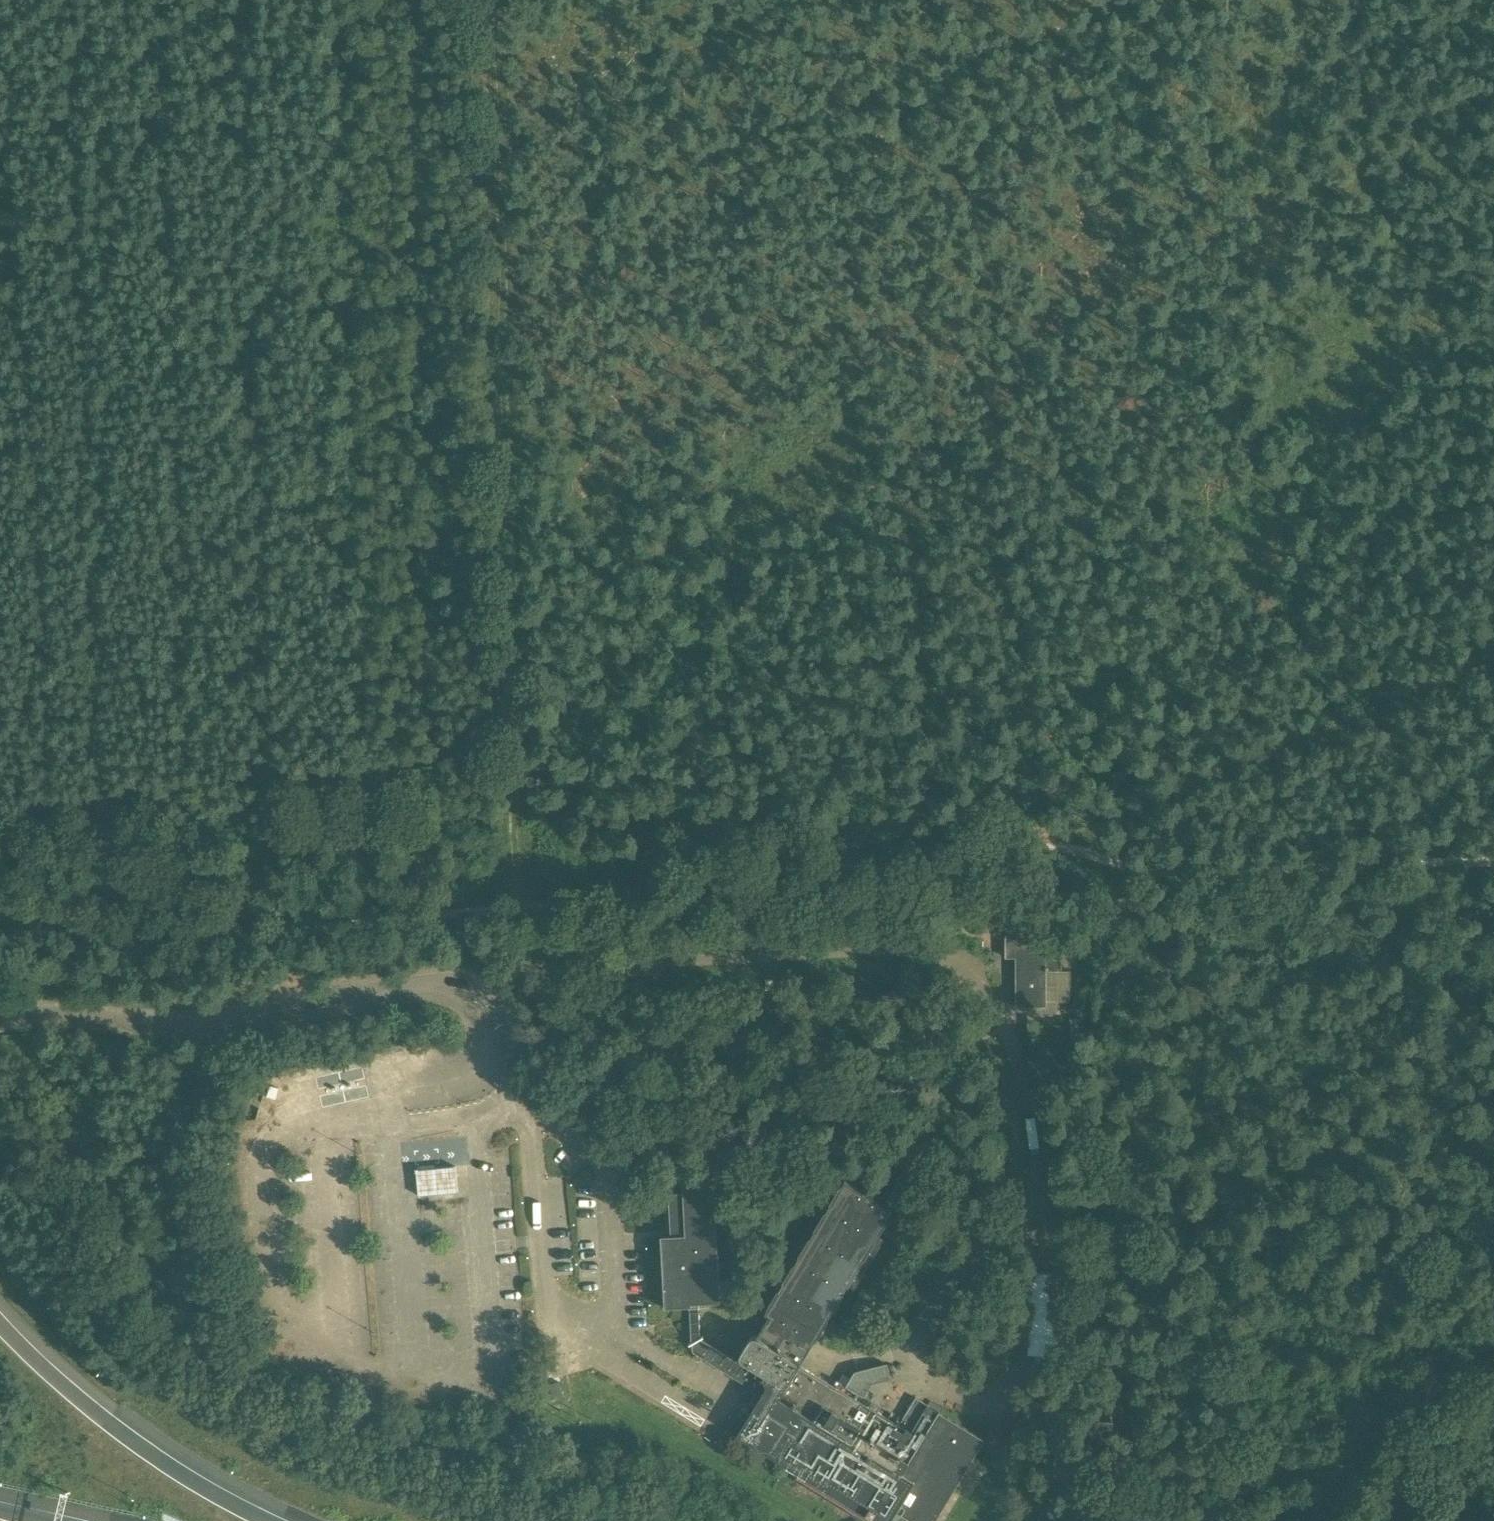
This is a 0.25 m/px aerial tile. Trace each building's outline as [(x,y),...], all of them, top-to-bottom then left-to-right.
[(1046,940),(1044,940),(1027,940),(1027,930),(1005,930),(1005,958),(1016,958),(1015,1007),(1046,1007),(1046,972),(1061,972),(1061,960),(1046,960),(1046,940)] [(1044,930),(1027,930),(1027,940),(1044,940),(1044,930)] [(631,992),(622,992),(623,1010),(632,1010),(631,992)] [(416,1169),(418,1195),(458,1192),(456,1166),(416,1169)] [(682,1186),(683,1192),(669,1193),(671,1235),(660,1236),(664,1307),(689,1306),(691,1343),(693,1351),(754,1390),(756,1392),(751,1401),(750,1400),(738,1403),(741,1417),(746,1419),(737,1434),(799,1473),(797,1478),(867,1520),(868,1520),(871,1516),(879,1520),(889,1520),(899,1505),(904,1508),(901,1514),(912,1520),(934,1520),(984,1439),(927,1404),(911,1432),(903,1427),(862,1402),(871,1384),(891,1379),(888,1363),(855,1371),(843,1390),(800,1363),(801,1362),(800,1361),(844,1288),(851,1292),(854,1288),(855,1289),(866,1270),(865,1269),(869,1261),(871,1262),(881,1244),(880,1243),(883,1238),(877,1235),(892,1209),(845,1180),(828,1207),(823,1203),(820,1208),(819,1207),(808,1225),(809,1226),(805,1234),(804,1233),(792,1252),(793,1253),(790,1257),(796,1260),(765,1312),(769,1315),(757,1336),(756,1335),(753,1336),(750,1337),(741,1353),(740,1354),(740,1359),(737,1360),(701,1338),(698,1303),(720,1302),(713,1177),(682,1178),(682,1186)] [(549,1383),(552,1395),(562,1393),(559,1381),(549,1383)] [(907,1420),(903,1427),(911,1432),(927,1404),(915,1397),(902,1417),(907,1420)]
